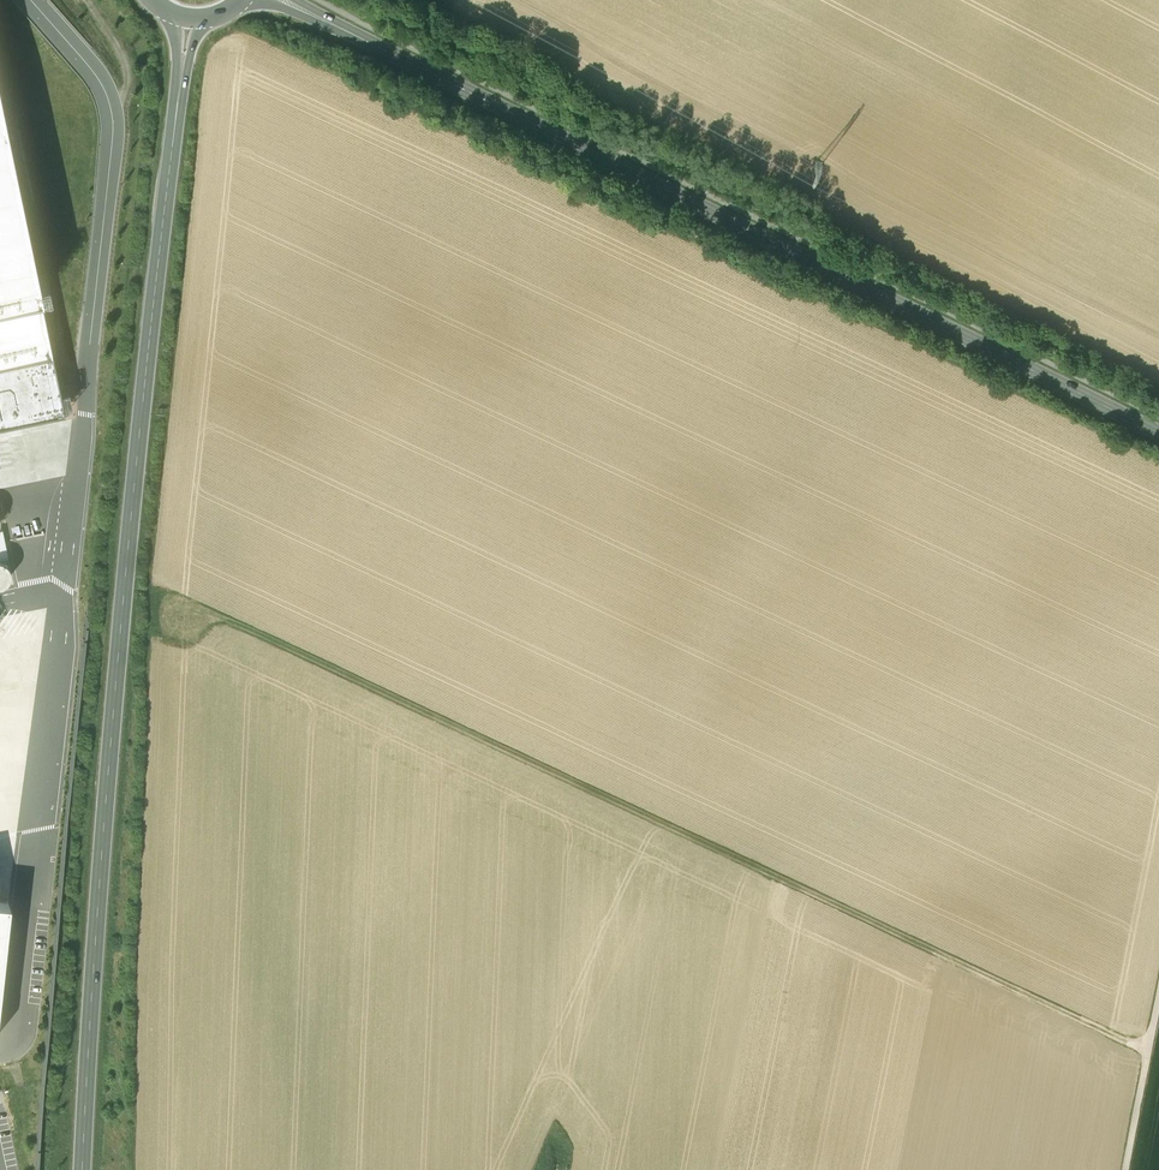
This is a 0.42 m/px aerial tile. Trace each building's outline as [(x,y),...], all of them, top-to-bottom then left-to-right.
[(0,111),(0,425),(63,412),(0,111)] [(14,904),(0,903),(0,1005),(14,904)]
